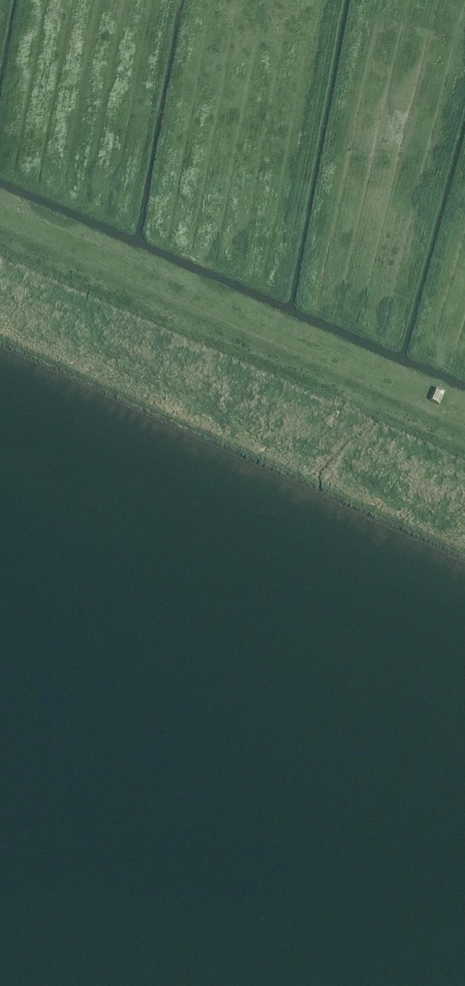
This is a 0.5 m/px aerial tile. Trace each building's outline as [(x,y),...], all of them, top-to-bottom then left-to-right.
[(445,391),(436,387),(430,400),(439,404),(445,391)]
